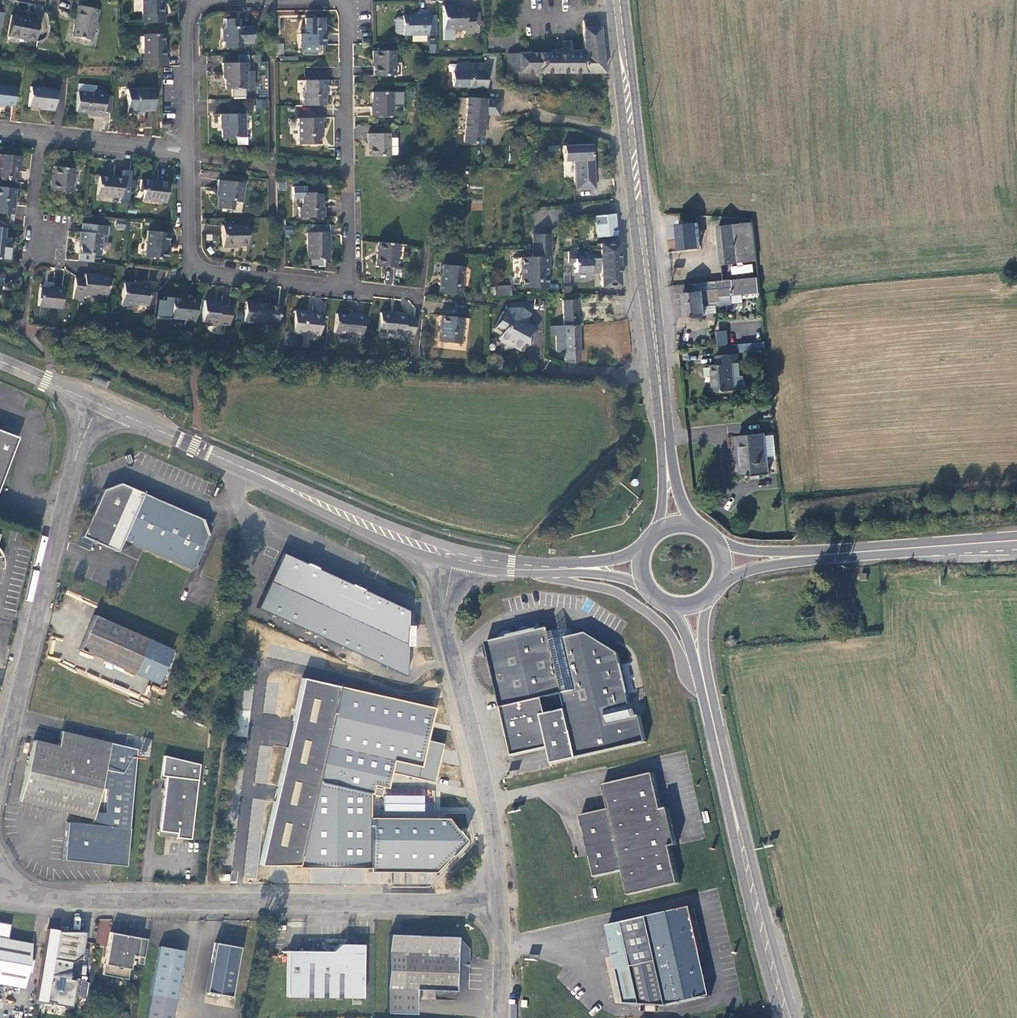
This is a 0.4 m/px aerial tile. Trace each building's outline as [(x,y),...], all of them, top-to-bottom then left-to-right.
[(164,23),(164,15),(163,6),(162,7),(162,0),(143,0),(144,24),(164,23)] [(91,42),(98,11),(78,6),(71,37),(91,42)] [(473,34),(473,26),(473,13),(465,13),(464,9),(452,9),(452,7),(443,7),(443,30),(464,30),(464,34),(473,34)] [(428,35),(427,13),(419,13),(419,16),(402,17),(402,19),(403,35),(403,36),(428,35)] [(35,42),(39,21),(12,16),(8,37),(35,42)] [(301,46),(303,46),(319,46),(325,45),(325,34),(324,34),(324,19),(305,19),(305,34),(300,34),(301,46)] [(403,35),(402,19),(396,19),(394,21),(395,34),(397,36),(403,35)] [(252,44),(252,27),(242,27),(242,29),(237,28),(237,20),(225,21),(225,27),(222,30),(222,43),(232,43),(233,49),(243,48),(243,44),(252,44)] [(599,21),(583,21),(583,47),(583,54),(546,54),(507,55),(507,72),(605,73),(599,21)] [(143,66),(160,66),(168,66),(167,58),(165,58),(165,50),(164,49),(163,35),(145,36),(145,59),(143,59),(143,66)] [(583,54),(583,47),(580,51),(571,51),(571,42),(563,42),(563,47),(560,51),(550,51),(546,54),(583,54)] [(394,76),(393,52),(373,52),(373,61),(374,61),(374,77),(394,76)] [(225,78),(226,89),(245,89),(245,76),(248,73),(248,72),(248,63),(223,63),(223,76),(225,78)] [(486,65),(470,64),(469,73),(469,88),(486,88),(486,65)] [(245,76),(245,89),(254,89),(253,72),(248,72),(248,73),(245,76)] [(469,88),(469,73),(459,73),(459,88),(469,88)] [(303,106),(325,106),(325,91),(328,91),(328,81),(305,81),(305,91),(302,93),(303,106)] [(79,85),(78,93),(92,94),(95,90),(96,90),(96,86),(79,85)] [(0,86),(0,105),(13,107),(15,88),(0,86)] [(56,90),(31,88),(29,107),(45,108),(45,110),(53,111),(56,90)] [(78,93),(76,112),(95,114),(95,116),(103,117),(103,112),(105,96),(106,91),(96,90),(95,90),(92,94),(78,93)] [(153,90),(127,90),(128,114),(137,113),(137,111),(153,110),(153,90)] [(392,117),(391,93),(372,93),(372,108),(370,109),(371,117),(392,117)] [(112,97),(105,96),(103,112),(111,113),(112,97)] [(464,143),(482,144),(483,128),(484,115),(488,115),(499,116),(499,101),(466,99),(464,143)] [(244,138),(244,115),(221,115),(221,125),(222,125),(223,138),(244,138)] [(322,119),(298,119),(298,145),(320,145),(320,137),(322,135),(322,119)] [(389,157),(389,134),(368,134),(368,143),(369,142),(369,157),(389,157)] [(591,146),(563,147),(564,162),(575,161),(579,161),(580,180),(577,180),(577,190),(596,189),(594,153),(591,153),(591,146)] [(0,155),(0,178),(5,179),(8,181),(16,182),(17,171),(18,166),(19,166),(20,157),(0,155)] [(71,193),(73,170),(54,168),(53,182),(51,182),(50,190),(71,193)] [(121,198),(123,179),(113,178),(113,179),(99,177),(97,196),(121,198)] [(164,203),(167,183),(157,181),(157,182),(141,180),(140,191),(143,191),(142,201),(164,203)] [(243,184),(219,181),(218,190),(220,190),(218,208),(232,211),(233,202),(241,203),(243,184)] [(16,190),(0,188),(0,214),(13,216),(14,211),(16,190)] [(300,219),(324,218),(324,207),(322,207),(321,195),(313,195),(313,193),(302,194),(302,208),(300,208),(300,219)] [(616,236),(614,215),(595,217),(596,237),(616,236)] [(700,246),(698,223),(679,226),(681,248),(700,246)] [(757,261),(754,223),(720,227),(724,264),(757,261)] [(108,227),(83,225),(80,255),(100,256),(103,236),(107,236),(108,227)] [(247,226),(222,226),(223,247),(232,247),(232,246),(247,246),(247,226)] [(5,228),(0,228),(0,259),(8,260),(9,249),(11,239),(4,238),(5,228)] [(166,251),(168,234),(148,232),(145,258),(155,258),(155,260),(166,261),(167,251),(166,251)] [(329,251),(328,233),(310,233),(307,233),(308,260),(330,259),(330,251),(329,251)] [(521,258),(522,288),(547,288),(546,258),(551,258),(550,234),(533,235),(533,258),(521,258)] [(398,245),(378,243),(376,266),(396,269),(398,245)] [(600,272),(601,287),(619,286),(617,244),(599,244),(600,252),(600,272)] [(575,272),(600,272),(600,252),(569,252),(569,262),(575,263),(575,272)] [(443,265),(441,294),(463,295),(464,286),(462,286),(463,268),(443,265)] [(75,279),(72,301),(83,302),(84,294),(106,297),(109,278),(85,275),(84,280),(75,279)] [(758,278),(732,280),(693,284),(694,290),(687,291),(689,317),(706,316),(705,303),(721,302),(721,298),(756,294),(756,295),(761,296),(760,291),(758,278)] [(156,300),(157,293),(149,293),(149,285),(138,284),(138,286),(124,284),(121,306),(134,308),(134,304),(155,306),(156,300)] [(495,297),(511,297),(511,287),(495,287),(495,297)] [(61,309),(63,289),(54,288),(53,290),(40,289),(39,307),(61,309)] [(194,327),(197,298),(189,297),(188,300),(163,297),(163,301),(156,300),(155,306),(154,317),(185,320),(185,327),(194,327)] [(228,326),(230,306),(215,305),(215,303),(205,301),(202,323),(205,323),(207,326),(215,327),(217,325),(228,326)] [(579,362),(577,301),(564,302),(564,326),(556,327),(556,351),(564,351),(564,362),(579,362)] [(244,323),(277,326),(279,308),(264,306),(264,305),(248,303),(247,311),(245,311),(244,323)] [(525,323),(530,313),(521,309),(508,308),(505,313),(504,312),(495,330),(502,334),(500,338),(502,340),(501,342),(510,347),(512,344),(520,349),(527,337),(532,339),(537,330),(525,323)] [(306,313),(294,312),(292,333),(287,333),(286,346),(301,348),(302,335),(319,337),(321,316),(306,314),(306,313)] [(413,340),(415,318),(405,317),(406,315),(380,313),(379,332),(402,334),(403,338),(413,340)] [(361,338),(363,316),(356,315),(356,317),(336,315),(334,333),(354,335),(354,337),(361,338)] [(460,345),(463,319),(440,316),(439,326),(441,326),(439,342),(460,345)] [(728,332),(719,333),(721,346),(729,346),(728,332)] [(766,342),(751,344),(752,351),(766,350),(766,342)] [(738,355),(717,357),(718,366),(712,367),(715,393),(737,391),(734,366),(739,365),(738,355)] [(106,381),(94,375),(91,381),(103,387),(106,381)] [(14,445),(10,436),(0,432),(0,483),(14,445)] [(767,473),(767,463),(764,436),(764,434),(738,436),(742,476),(767,473)] [(767,463),(779,463),(776,435),(764,436),(767,463)] [(122,540),(143,494),(119,484),(102,491),(81,537),(93,542),(117,553),(122,540)] [(207,532),(205,532),(201,520),(143,494),(122,540),(192,570),(193,568),(195,569),(209,536),(207,532)] [(408,611),(283,553),(257,608),(405,676),(407,646),(408,626),(408,611)] [(155,685),(170,650),(93,616),(77,650),(155,685)] [(507,628),(509,638),(539,631),(537,621),(533,622),(534,625),(525,627),(524,624),(519,625),(520,628),(511,630),(510,627),(507,628)] [(634,718),(629,696),(622,666),(619,654),(611,649),(588,634),(575,637),(552,642),(550,634),(549,629),(539,631),(509,638),(487,643),(502,708),(545,698),(563,694),(567,709),(548,714),(542,716),(550,749),(553,764),(648,743),(641,717),(634,718)] [(552,642),(575,637),(573,629),(550,634),(552,642)] [(622,666),(629,696),(639,694),(638,689),(635,690),(633,681),(636,681),(635,676),(631,677),(629,668),(633,667),(632,663),(622,666)] [(342,675),(339,687),(349,689),(352,677),(342,675)] [(298,806),(326,684),(301,678),(292,721),(301,723),(295,751),(286,749),(259,865),(284,866),(298,806)] [(326,684),(298,806),(369,806),(369,793),(378,795),(380,787),(387,788),(390,772),(434,782),(442,744),(433,742),(426,740),(429,731),(434,708),(349,689),(339,687),(326,684)] [(545,698),(502,708),(513,757),(550,749),(542,716),(548,714),(545,698)] [(295,751),(301,723),(292,721),(286,749),(295,751)] [(426,740),(433,742),(435,734),(429,731),(426,740)] [(93,819),(110,743),(62,732),(58,746),(34,740),(19,801),(67,813),(93,819)] [(136,749),(110,743),(93,819),(91,825),(66,822),(62,860),(112,865),(124,866),(136,749)] [(177,832),(176,837),(190,838),(199,763),(164,755),(161,774),(166,775),(159,830),(177,832)] [(259,761),(245,759),(236,835),(246,836),(250,806),(264,808),(266,785),(265,785),(267,766),(258,765),(259,761)] [(654,774),(603,786),(609,810),(582,816),(591,856),(596,877),(623,872),(629,895),(679,884),(671,846),(678,845),(670,810),(663,812),(654,774)] [(369,806),(379,806),(379,795),(378,795),(369,793),(369,806)] [(385,795),(384,810),(424,811),(424,796),(385,795)] [(369,818),(369,806),(298,806),(284,866),(298,866),(298,867),(369,867),(369,818)] [(369,867),(369,871),(434,871),(449,855),(449,846),(451,847),(453,847),(455,846),(457,844),(458,842),(458,840),(457,837),(455,836),(453,834),(453,831),(456,831),(447,819),(369,818),(369,867)] [(691,908),(607,926),(624,1005),(667,1006),(711,996),(691,908)] [(24,988),(32,943),(7,939),(9,927),(8,924),(0,923),(0,983),(24,988)] [(47,930),(34,1003),(42,1005),(54,1005),(70,1008),(75,981),(67,980),(70,963),(80,956),(84,932),(61,932),(47,930)] [(146,944),(147,940),(110,933),(102,975),(127,980),(132,956),(138,957),(137,965),(143,965),(146,944)] [(457,937),(390,935),(387,1012),(415,1013),(416,989),(455,991),(455,987),(458,988),(467,980),(469,949),(460,940),(457,940),(457,937)] [(230,997),(239,947),(215,943),(205,992),(230,997)] [(362,998),(362,968),(358,963),(358,949),(355,945),(340,944),(332,952),(288,951),(287,997),(362,998)] [(184,951),(159,946),(145,1017),(171,1017),(184,951)]
